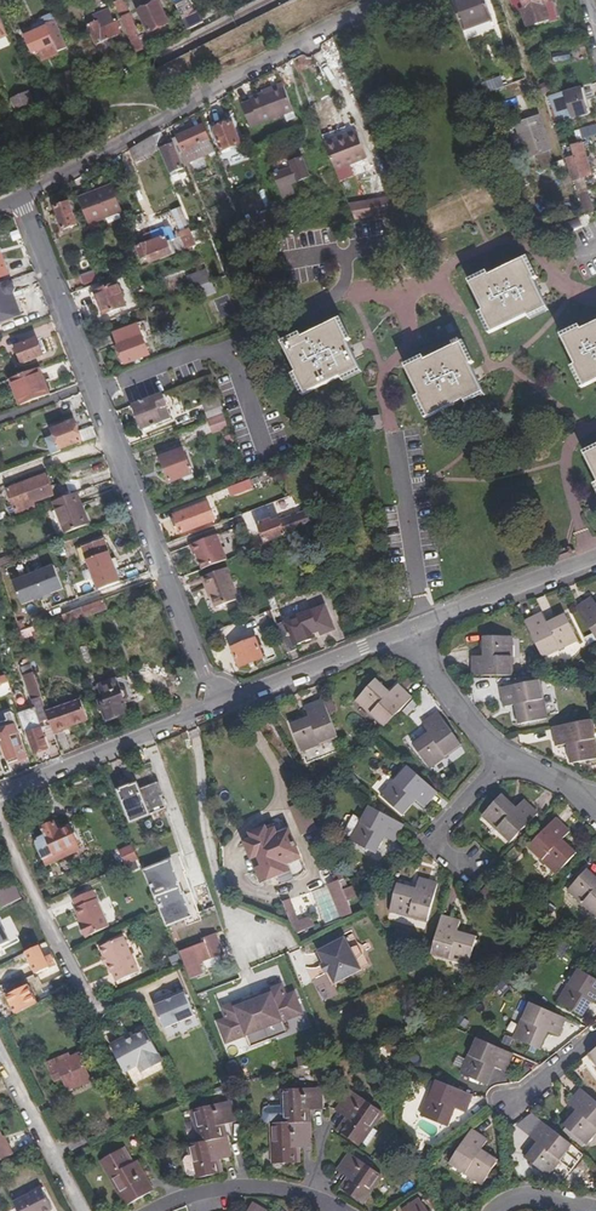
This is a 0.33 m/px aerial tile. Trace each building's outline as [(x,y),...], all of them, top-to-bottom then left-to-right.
[(185,30),(201,22),(195,9),(191,11),(185,0),(172,0),(185,30)] [(459,27),(489,17),(483,0),(449,0),(459,27)] [(541,3),(540,0),(520,0),(522,7),(518,8),(524,26),(546,18),(541,3)] [(157,2),(137,10),(147,31),(166,23),(157,2)] [(91,16),(93,21),(86,24),(95,44),(102,41),(104,46),(111,43),(109,38),(116,36),(105,10),(91,16)] [(126,16),(118,19),(132,52),(138,49),(132,34),(134,34),(126,16)] [(40,20),(36,23),(33,25),(31,27),(32,31),(24,34),(31,53),(36,51),(41,61),(56,56),(53,50),(62,47),(50,18),(40,20)] [(79,81),(75,70),(57,77),(62,87),(79,81)] [(498,75),(478,82),(482,91),(501,84),(498,75)] [(279,85),(277,81),(258,89),(259,93),(279,85)] [(279,85),(259,93),(246,98),(247,101),(238,105),(247,126),(280,113),(289,109),(279,85)] [(580,87),(577,88),(584,112),(587,111),(580,87)] [(558,120),(584,112),(577,88),(560,93),(559,92),(541,97),(542,98),(550,121),(556,119),(558,120)] [(30,100),(26,92),(12,99),(16,108),(30,100)] [(292,116),(289,109),(280,113),(283,120),(292,116)] [(546,153),(534,120),(528,122),(529,126),(517,130),(527,160),(546,153)] [(229,123),(228,121),(214,127),(215,130),(212,131),(217,144),(220,152),(221,152),(222,154),(229,152),(228,149),(239,145),(236,136),(231,124),(229,125),(229,123)] [(320,136),(326,150),(333,170),(364,157),(356,136),(351,124),(320,136)] [(595,136),(595,126),(581,128),(583,138),(595,136)] [(200,128),(175,138),(179,148),(185,165),(201,158),(211,154),(200,128)] [(181,169),(173,150),(171,145),(165,147),(158,131),(150,136),(151,138),(156,151),(160,150),(169,173),(181,169)] [(151,138),(127,149),(133,161),(156,151),(151,138)] [(173,150),(179,148),(175,138),(169,141),(171,145),(173,150)] [(588,174),(578,143),(568,146),(571,156),(565,158),(568,168),(575,167),(578,177),(588,174)] [(308,177),(301,159),(288,164),(290,169),(273,176),(280,195),(279,195),(280,198),(293,194),(290,185),(308,177)] [(342,193),(333,170),(326,173),(335,195),(342,193)] [(118,205),(107,180),(76,193),(86,218),(118,205)] [(591,209),(583,186),(575,188),(583,211),(591,209)] [(393,198),(347,206),(353,221),(399,212),(393,198)] [(66,203),(54,207),(57,215),(56,217),(60,229),(74,224),(66,203)] [(171,210),(180,233),(189,229),(179,207),(171,210)] [(569,233),(583,227),(579,218),(565,224),(569,233)] [(355,222),(354,239),(377,239),(378,223),(355,222)] [(156,253),(158,259),(195,245),(189,229),(180,233),(181,236),(167,242),(162,229),(144,236),(146,243),(137,246),(141,258),(156,253)] [(525,256),(523,257),(533,278),(536,277),(525,256)] [(533,278),(523,257),(487,275),(486,274),(468,283),(481,310),(480,311),(490,332),(526,315),(527,316),(546,307),(532,279),(533,278)] [(210,282),(205,270),(185,278),(190,290),(210,282)] [(468,283),(486,274),(485,271),(466,280),(468,283)] [(125,306),(117,283),(91,293),(99,316),(125,306)] [(10,331),(29,323),(17,291),(0,297),(0,305),(10,331)] [(546,307),(527,316),(528,319),(547,310),(546,307)] [(490,332),(480,311),(477,312),(487,333),(490,332)] [(337,320),(347,340),(349,339),(340,319),(337,320)] [(340,378),(358,369),(345,341),(347,340),(337,320),(300,337),(299,336),(281,345),(295,373),(293,374),(303,395),(340,377),(340,378)] [(595,380),(595,323),(580,331),(579,328),(561,336),(574,365),(573,365),(583,386),(595,380)] [(147,354),(143,342),(136,324),(112,333),(123,363),(147,354)] [(560,334),(561,336),(579,328),(578,325),(560,334)] [(280,342),(281,345),(299,336),(298,333),(280,342)] [(37,338),(15,346),(21,363),(43,355),(37,338)] [(471,364),(461,343),(460,343),(459,340),(452,343),(453,346),(424,360),(423,359),(405,368),(418,395),(417,396),(427,417),(463,400),(464,401),(482,393),(469,365),(471,364)] [(461,343),(471,364),(473,363),(463,341),(461,343)] [(403,365),(405,368),(423,359),(422,356),(403,365)] [(583,386),(573,365),(570,367),(580,388),(583,386)] [(36,369),(9,379),(19,406),(46,395),(36,369)] [(341,381),(360,372),(358,369),(340,378),(341,381)] [(303,395),(293,374),(291,375),(301,396),(303,395)] [(163,393),(132,405),(142,430),(172,418),(163,393)] [(482,393),(464,401),(466,404),(484,395),(482,393)] [(427,417),(417,396),(414,397),(425,419),(427,417)] [(218,407),(215,398),(200,404),(203,413),(218,407)] [(218,407),(203,413),(206,420),(221,414),(218,407)] [(381,429),(379,417),(366,419),(368,431),(381,429)] [(92,428),(92,427),(74,434),(70,421),(50,429),(58,449),(76,442),(80,443),(96,437),(92,428)] [(595,449),(595,446),(583,452),(584,454),(595,449)] [(172,453),(182,478),(191,475),(181,449),(172,453)] [(584,454),(595,479),(595,449),(584,454)] [(168,483),(182,478),(172,453),(159,458),(168,483)] [(16,515),(34,508),(32,503),(52,495),(45,475),(7,488),(16,515)] [(251,480),(228,488),(232,498),(254,489),(251,480)] [(76,493),(53,502),(55,506),(64,534),(87,525),(76,493)] [(214,520),(207,503),(173,515),(180,533),(214,520)] [(257,528),(264,545),(291,535),(290,532),(313,524),(307,511),(278,521),(278,520),(270,523),(269,520),(259,523),(260,527),(257,528)] [(195,554),(201,569),(222,562),(225,560),(216,534),(189,545),(193,555),(195,554)] [(103,542),(83,549),(87,562),(93,578),(99,576),(104,588),(118,583),(103,542)] [(81,564),(87,562),(83,549),(77,552),(81,564)] [(62,589),(53,567),(12,582),(21,605),(33,601),(50,594),(62,589)] [(239,599),(227,569),(202,578),(206,589),(207,588),(215,608),(239,599)] [(51,597),(50,594),(33,601),(34,603),(51,597)] [(595,638),(595,606),(589,596),(573,607),(595,639),(595,638)] [(103,601),(63,615),(65,621),(66,624),(85,617),(86,618),(105,611),(106,609),(103,601)] [(522,621),(539,655),(574,638),(564,616),(546,624),(540,612),(522,621)] [(310,614),(276,627),(283,648),(291,644),(293,647),(311,640),(311,637),(317,634),(310,614)] [(24,639),(35,636),(33,628),(21,631),(24,639)] [(509,675),(509,637),(483,636),(483,656),(470,655),(470,674),(509,675)] [(260,657),(253,638),(230,648),(238,667),(254,661),(254,659),(260,657)] [(31,664),(24,667),(26,674),(23,675),(32,700),(42,697),(31,664)] [(12,673),(6,675),(8,682),(10,686),(15,685),(12,673)] [(6,675),(0,677),(0,685),(8,682),(6,675)] [(125,677),(96,687),(98,695),(103,694),(104,698),(100,700),(107,719),(128,712),(126,703),(135,700),(130,684),(128,685),(125,677)] [(382,726),(409,697),(395,684),(386,693),(371,681),(354,699),(382,726)] [(544,719),(537,682),(498,688),(501,707),(515,705),(518,724),(544,719)] [(47,712),(42,697),(32,700),(34,709),(39,721),(49,718),(47,712)] [(300,751),(336,735),(321,699),(303,707),(308,719),(290,727),(300,751)] [(82,701),(47,712),(49,718),(51,725),(54,732),(88,721),(82,701)] [(34,753),(58,745),(51,725),(41,728),(39,721),(34,709),(19,714),(26,735),(28,735),(34,753)] [(459,745),(436,713),(420,724),(427,735),(412,745),(427,766),(459,745)] [(595,758),(587,720),(549,727),(553,746),(565,744),(569,763),(595,758)] [(28,758),(19,732),(2,738),(10,765),(28,758)] [(522,734),(523,743),(548,741),(547,732),(522,734)] [(422,806),(435,792),(406,767),(380,794),(399,812),(413,798),(422,806)] [(130,785),(118,790),(132,823),(150,816),(151,814),(165,808),(161,796),(165,794),(161,784),(157,783),(140,790),(137,784),(131,786),(130,785)] [(509,841),(535,813),(521,800),(512,808),(498,795),(480,815),(509,841)] [(305,803),(291,808),(304,838),(317,832),(305,803)] [(369,806),(368,806),(349,839),(371,851),(380,834),(392,841),(401,824),(369,806)] [(559,841),(567,831),(553,818),(527,846),(555,872),(572,854),(559,841)] [(302,865),(286,825),(274,830),(271,823),(263,826),(264,831),(251,836),(252,839),(245,842),(252,859),(258,856),(262,866),(256,869),(261,882),(302,865)] [(78,845),(71,827),(64,830),(62,827),(57,828),(55,824),(44,829),(47,836),(37,841),(37,845),(44,860),(78,845)] [(126,865),(140,858),(132,844),(118,851),(126,865)] [(583,871),(566,890),(594,916),(595,914),(595,883),(583,871)] [(425,920),(435,883),(418,878),(414,890),(395,885),(387,909),(425,920)] [(342,882),(313,892),(324,925),(354,914),(350,901),(356,898),(352,887),(344,889),(342,882)] [(14,903),(22,899),(18,890),(10,894),(14,903)] [(93,891),(75,899),(78,908),(76,909),(82,924),(79,926),(86,939),(110,928),(93,891)] [(163,900),(165,905),(172,903),(170,897),(163,900)] [(284,902),(295,934),(316,927),(312,916),(299,921),(291,900),(284,902)] [(178,915),(172,903),(165,905),(171,918),(178,915)] [(440,915),(430,952),(466,962),(473,939),(456,933),(459,921),(440,915)] [(224,953),(218,938),(216,933),(204,938),(206,941),(181,953),(192,978),(205,972),(201,962),(213,957),(217,956),(224,953)] [(141,972),(124,936),(99,948),(111,974),(113,975),(117,983),(141,972)] [(329,972),(335,984),(362,970),(357,960),(363,955),(359,946),(351,948),(346,937),(319,952),(325,964),(329,972)] [(49,969),(39,948),(27,953),(37,975),(49,969)] [(577,969),(557,1001),(579,1015),(589,999),(595,1003),(595,980),(577,969)] [(263,997),(283,989),(282,984),(261,992),(263,997)] [(280,1016),(301,1008),(295,992),(286,996),(283,989),(263,997),(261,992),(243,1000),(245,1004),(224,1012),(227,1019),(219,1022),(225,1038),(245,1030),(247,1035),(250,1043),(285,1029),(282,1021),(280,1016)] [(155,1006),(164,1028),(195,1015),(186,993),(155,1006)] [(245,1004),(243,1000),(222,1007),(224,1012),(245,1004)] [(558,1036),(565,1019),(529,1003),(514,1038),(537,1049),(545,1031),(558,1036)] [(280,1016),(282,1021),(303,1013),(301,1008),(280,1016)] [(148,1030),(136,1036),(113,1047),(125,1071),(138,1065),(142,1073),(164,1062),(148,1030)] [(247,1035),(245,1030),(225,1038),(227,1043),(247,1035)] [(113,1047),(136,1036),(134,1032),(111,1043),(113,1047)] [(511,1054),(476,1038),(461,1073),(484,1084),(491,1066),(504,1071),(511,1054)] [(301,1067),(318,1063),(313,1054),(297,1058),(301,1067)] [(89,1081),(78,1056),(68,1060),(67,1056),(48,1065),(55,1081),(62,1078),(67,1090),(89,1081)] [(228,1068),(236,1085),(244,1082),(237,1065),(228,1068)] [(464,1111),(471,1094),(435,1080),(421,1115),(445,1125),(452,1107),(464,1111)] [(265,1123),(270,1124),(270,1148),(263,1148),(263,1149),(264,1164),(265,1164),(294,1163),(293,1147),(309,1146),(308,1122),(304,1123),(304,1110),(321,1109),(320,1089),(282,1090),(282,1106),(265,1107),(262,1108),(261,1110),(262,1119),(265,1123)] [(581,1089),(568,1103),(578,1112),(565,1126),(584,1143),(595,1130),(595,1103),(581,1089)] [(365,1133),(379,1114),(348,1092),(334,1113),(347,1121),(338,1133),(363,1150),(371,1137),(365,1133)] [(226,1138),(223,1138),(220,1126),(235,1123),(230,1103),(194,1111),(197,1129),(189,1131),(193,1145),(189,1146),(194,1164),(186,1167),(189,1180),(217,1173),(215,1162),(230,1158),(226,1138)] [(123,1117),(128,1128),(137,1124),(131,1113),(123,1117)] [(569,1147),(540,1121),(527,1135),(537,1145),(524,1158),(544,1175),(569,1147)] [(487,1140),(470,1130),(449,1162),(482,1183),(495,1162),(479,1152),(487,1140)] [(7,1140),(4,1141),(2,1137),(0,1134),(0,1161),(14,1154),(7,1140)] [(87,1143),(83,1135),(66,1143),(71,1151),(87,1143)] [(128,1166),(120,1151),(94,1166),(101,1178),(108,1174),(127,1206),(151,1192),(135,1162),(128,1166)] [(368,1192),(378,1176),(347,1155),(335,1172),(348,1182),(341,1191),(364,1207),(372,1195),(368,1192)] [(13,1203),(17,1210),(49,1210),(53,1209),(42,1189),(13,1203)] [(418,1200),(400,1210),(425,1210),(418,1200)]
